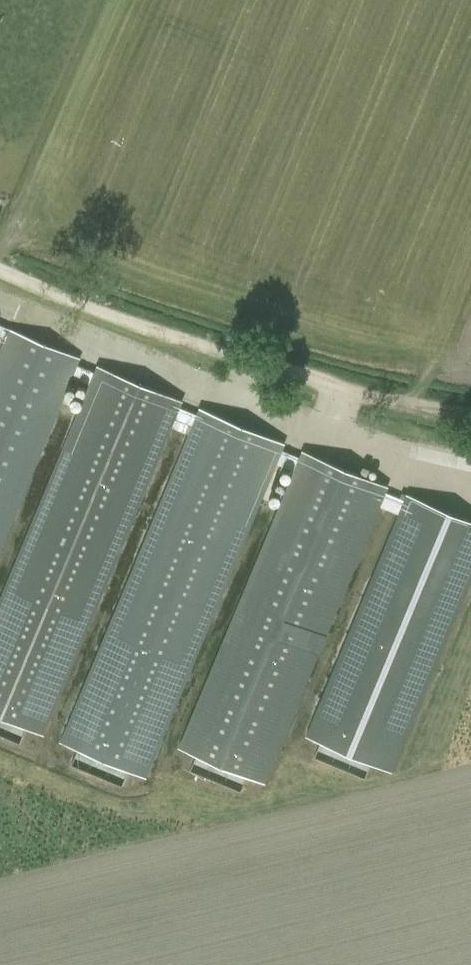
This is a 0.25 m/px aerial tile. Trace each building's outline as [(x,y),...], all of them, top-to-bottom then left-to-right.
[(8,328),(2,341),(0,347),(0,550),(72,378),(88,384),(94,372),(75,364),(78,358),(8,328)] [(97,365),(94,372),(88,384),(0,594),(0,716),(43,734),(174,420),(190,426),(195,415),(179,408),(181,401),(97,365)] [(284,444),(198,408),(195,415),(190,426),(59,741),(145,777),(276,464),(293,470),(298,457),(281,450),(284,444)] [(190,769),(239,790),(245,775),(265,783),(380,506),(385,492),(388,487),(301,451),(298,457),(293,470),(178,747),(196,754),(190,769)] [(470,580),(470,521),(405,494),(403,500),(385,492),(380,506),(397,514),(304,736),(320,742),(313,757),(364,778),(370,763),(391,772),(470,580)]
